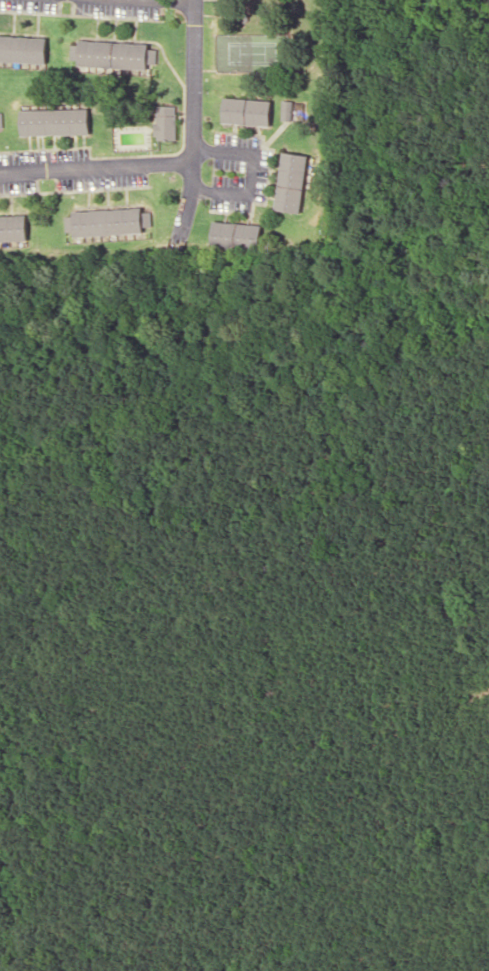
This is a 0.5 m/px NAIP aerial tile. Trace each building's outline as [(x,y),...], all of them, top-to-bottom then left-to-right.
[(45,64),(46,38),(0,35),(0,61),(45,64)] [(80,40),(79,65),(147,70),(148,44),(80,40)] [(224,98),(222,122),(270,127),(271,101),(224,98)] [(292,121),(292,101),(282,101),(281,120),(292,121)] [(157,106),(156,123),(154,123),(153,135),(156,136),(156,139),(175,140),(175,106),(157,106)] [(20,110),(21,135),(90,134),(89,109),(20,110)] [(282,152),(273,209),(299,214),(308,156),(282,152)] [(73,211),(75,237),(144,233),(141,207),(73,211)] [(27,240),(25,215),(0,216),(0,242),(27,240)] [(213,222),(211,247),(261,252),(261,225),(213,222)]
